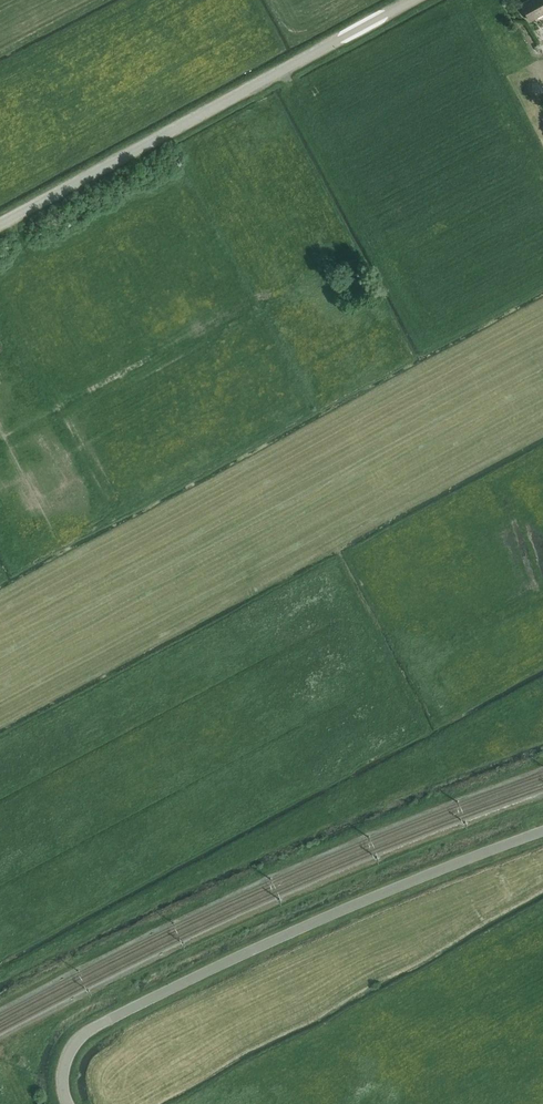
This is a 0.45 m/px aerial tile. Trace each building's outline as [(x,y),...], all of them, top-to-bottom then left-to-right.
[(521,5),(530,20),(542,13),(542,0),(530,0),(521,5)]
